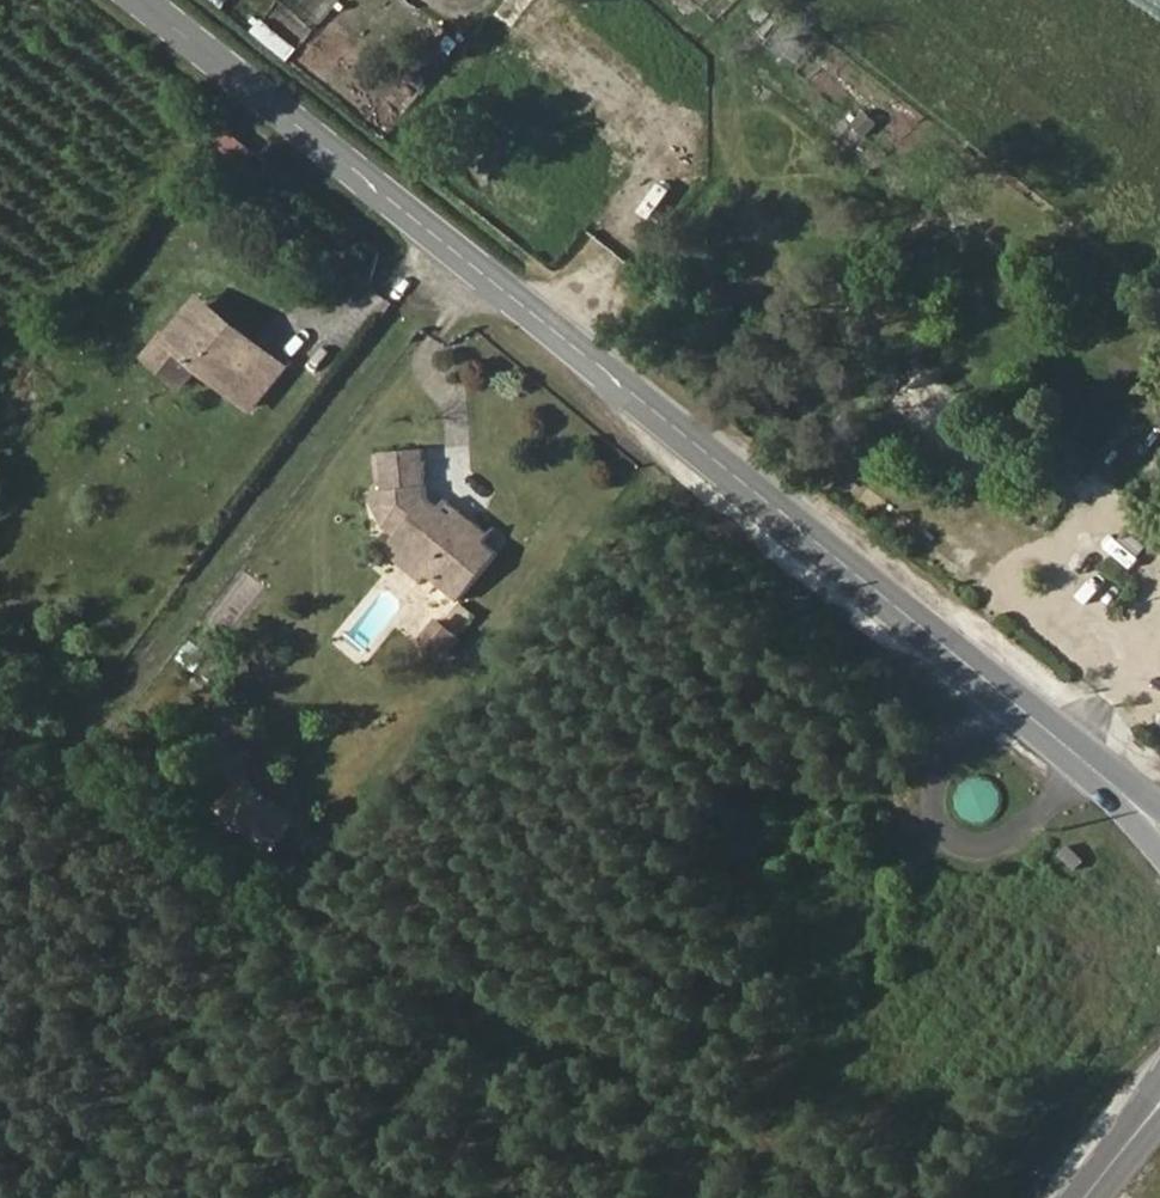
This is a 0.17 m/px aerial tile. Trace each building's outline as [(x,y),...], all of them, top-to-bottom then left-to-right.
[(292,55),(314,20),(282,0),(278,0),(257,34),(292,55)] [(183,292),(217,318),(223,311),(189,285),(183,292)] [(242,392),(275,351),(223,311),(217,318),(183,292),(156,325),(242,392)] [(414,430),(372,434),(377,486),(397,506),(381,525),(400,542),(409,531),(436,555),(427,565),(448,583),(489,536),(475,523),(480,517),(461,501),(446,519),(438,512),(445,504),(429,490),(418,481),(414,430)] [(436,481),(429,490),(445,504),(438,512),(446,519),(461,501),(436,481)] [(374,534),(420,573),(427,565),(436,555),(409,531),(400,542),(381,525),(374,534)] [(420,638),(448,662),(469,636),(442,613),(420,638)] [(943,712),(954,700),(942,688),(931,701),(943,712)] [(1001,782),(964,776),(958,814),(995,820),(1001,782)]
